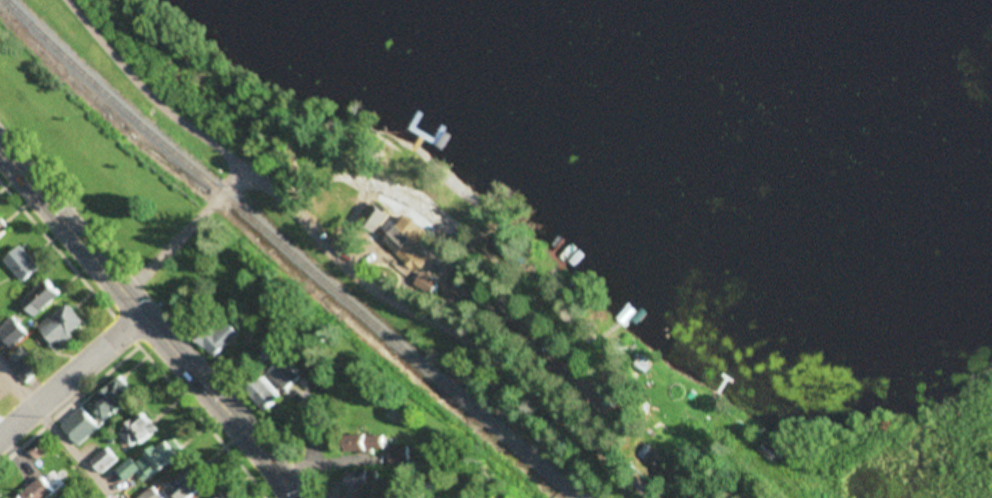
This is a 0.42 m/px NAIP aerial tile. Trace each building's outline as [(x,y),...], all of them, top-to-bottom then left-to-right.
[(10,228),(1,218),(0,218),(0,236),(10,228)] [(410,262),(431,242),(410,222),(390,242),(410,262)] [(42,267),(22,245),(5,260),(25,283),(42,267)] [(64,294),(51,278),(22,302),(34,318),(64,294)] [(40,329),(60,349),(87,322),(68,302),(40,329)] [(11,349),(29,335),(14,315),(0,327),(0,334),(11,349)] [(244,341),(235,320),(203,334),(213,355),(244,341)] [(270,411),(289,398),(285,391),(303,379),(288,357),(251,382),(270,411)] [(93,405),(109,421),(137,394),(121,378),(93,405)] [(62,428),(80,446),(101,426),(84,407),(62,428)] [(123,431),(134,448),(162,432),(151,414),(123,431)] [(389,434),(351,434),(351,450),(389,450),(389,434)] [(134,458),(120,469),(129,481),(145,468),(153,478),(186,453),(173,436),(138,463),(134,458)] [(778,457),(768,444),(760,450),(770,463),(778,457)] [(120,458),(109,446),(92,462),(104,474),(120,458)] [(212,484),(202,468),(167,489),(172,497),(188,497),(212,484)] [(379,472),(348,472),(348,493),(379,493),(379,472)] [(49,477),(16,497),(52,497),(60,493),(49,477)] [(220,490),(211,497),(228,497),(220,490)]
